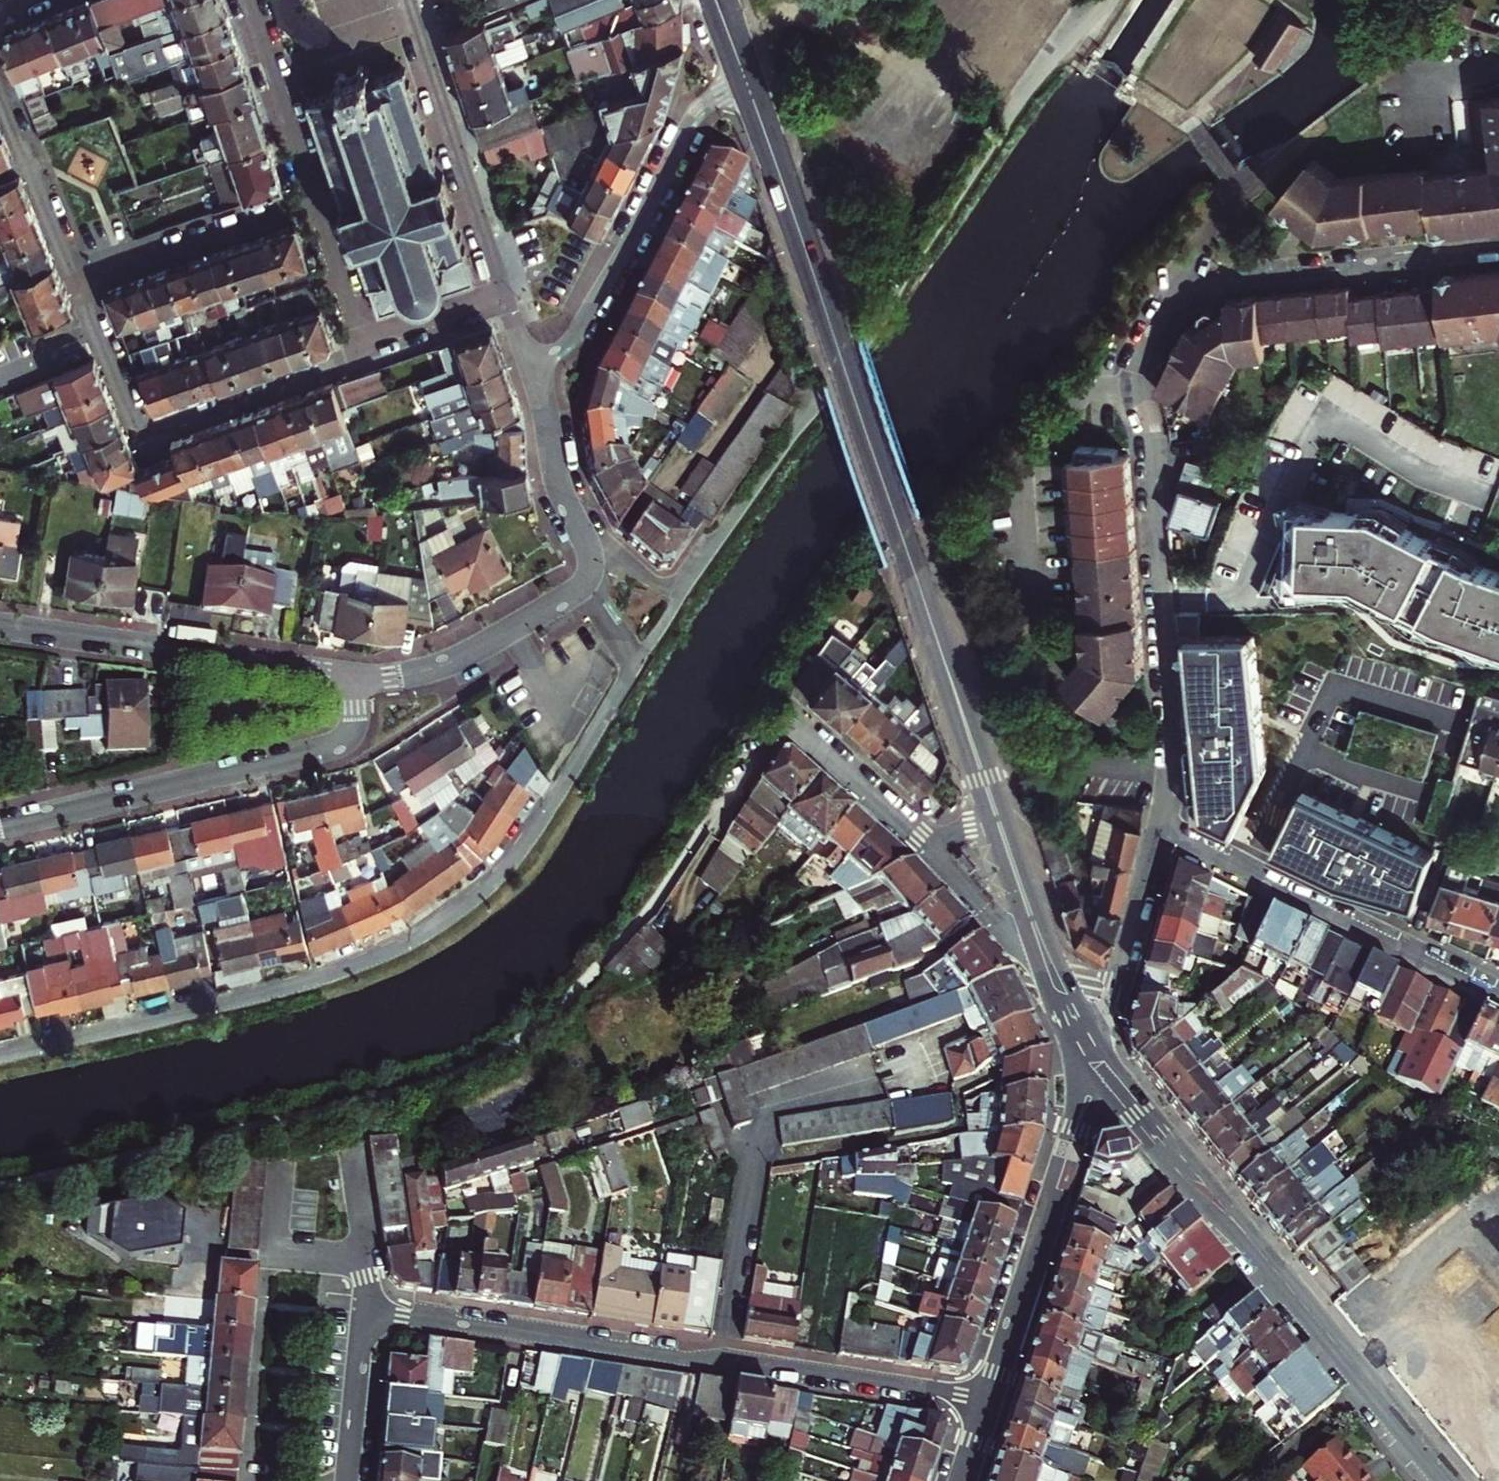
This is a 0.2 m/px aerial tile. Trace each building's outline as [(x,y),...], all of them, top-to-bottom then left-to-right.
[(122,23),(112,0),(105,0),(95,4),(105,30),(122,23)] [(143,15),(182,0),(112,0),(122,23),(143,15)] [(143,15),(145,19),(140,21),(142,27),(164,18),(170,34),(230,13),(226,0),(182,0),(143,15)] [(489,4),(486,10),(492,15),(529,0),(490,0),(489,4)] [(535,4),(540,17),(556,11),(552,0),(545,0),(535,4)] [(600,19),(647,0),(552,0),(556,11),(561,25),(564,33),(600,19)] [(684,10),(683,0),(647,0),(600,19),(604,26),(611,23),(616,37),(684,10)] [(112,47),(105,30),(95,4),(81,10),(94,43),(98,52),(112,47)] [(94,43),(81,10),(51,22),(66,60),(71,73),(74,83),(91,76),(80,48),(94,43)] [(598,79),(685,50),(687,44),(684,10),(616,37),(571,55),(575,65),(581,85),(598,79)] [(240,43),(230,13),(170,34),(148,42),(131,47),(115,53),(125,79),(181,61),(240,43)] [(521,41),(510,14),(503,17),(488,23),(449,39),(452,48),(458,65),(521,41)] [(1289,14),(1262,56),(1274,64),(1301,22),(1289,14)] [(148,42),(170,34),(164,18),(142,27),(148,42)] [(51,22),(26,32),(46,83),(49,92),(74,83),(71,73),(66,60),(51,22)] [(122,23),(105,30),(112,47),(115,53),(131,47),(122,23)] [(3,41),(24,91),(40,85),(43,94),(49,92),(46,83),(26,32),(3,41)] [(534,43),(532,36),(525,39),(521,41),(458,65),(464,83),(523,61),(524,61),(519,48),(527,45),(534,43)] [(240,43),(181,61),(186,77),(144,90),(148,103),(157,100),(249,71),(240,43)] [(527,45),(519,48),(524,61),(532,58),(527,45)] [(676,85),(685,50),(598,79),(603,94),(609,92),(612,99),(606,102),(608,108),(676,85)] [(530,81),(523,61),(520,63),(464,83),(470,102),(476,120),(531,102),(545,97),(539,78),(530,81)] [(445,173),(443,174),(438,159),(440,157),(438,152),(436,154),(429,134),(432,133),(430,128),(428,129),(421,111),(424,110),(422,106),(420,107),(415,90),(416,87),(415,84),(412,83),(410,76),(411,73),(410,69),(408,70),(408,69),(407,67),(402,68),(403,71),(384,77),(383,75),(379,77),(379,79),(372,81),(371,76),(375,74),(373,69),(369,71),(367,67),(344,75),(345,79),(341,81),(342,86),(346,85),(348,89),(341,92),(339,90),(335,91),(336,93),(316,100),(315,97),(310,99),(311,101),(309,102),(310,105),(312,104),(316,115),(314,115),(315,119),(317,119),(323,136),(321,137),(322,141),(325,141),(330,158),(329,158),(331,164),(332,164),(338,182),(337,185),(338,189),(341,188),(346,204),(344,204),(345,208),(342,209),(344,214),(346,214),(356,242),(354,243),(356,248),(357,248),(359,252),(362,251),(368,266),(365,267),(367,272),(369,271),(372,280),(369,281),(370,284),(368,285),(372,297),(377,295),(384,315),(411,304),(418,305),(419,305),(419,303),(432,301),(435,300),(440,295),(441,295),(442,296),(447,294),(446,293),(477,282),(468,254),(471,253),(469,248),(467,249),(465,243),(466,242),(464,235),(462,235),(457,220),(460,219),(459,215),(460,214),(458,208),(456,209),(446,180),(449,180),(448,176),(446,176),(445,173)] [(258,99),(249,71),(157,100),(161,111),(190,101),(195,120),(221,111),(258,99)] [(1197,79),(1180,105),(1192,113),(1209,88),(1197,79)] [(618,136),(667,119),(670,113),(676,85),(608,108),(618,136)] [(59,130),(43,94),(29,100),(43,135),(59,130)] [(258,99),(221,111),(227,129),(208,136),(211,145),(201,149),(206,163),(213,160),(272,139),(263,113),(258,99)] [(486,149),(541,131),(531,102),(476,120),(486,149)] [(564,154),(597,143),(618,136),(608,108),(547,128),(553,145),(557,157),(564,154)] [(642,168),(667,119),(618,136),(610,151),(642,168)] [(491,165),(553,145),(547,128),(541,131),(486,149),(491,165)] [(7,137),(0,139),(0,168),(17,161),(7,137)] [(288,189),(272,139),(213,160),(228,209),(288,189)] [(610,151),(598,173),(630,190),(642,168),(610,151)] [(1445,173),(1445,172),(1356,176),(1330,153),(1293,192),(1335,229),(1448,224),(1448,232),(1498,230),(1498,170),(1445,173)] [(752,171),(711,160),(702,177),(750,202),(758,188),(753,171),(752,171)] [(552,208),(573,220),(605,238),(618,213),(586,195),(566,185),(562,171),(535,218),(533,213),(525,216),(528,224),(532,222),(539,220),(547,217),(552,208)] [(598,173),(586,195),(618,213),(630,190),(598,173)] [(750,202),(702,177),(693,196),(730,215),(751,226),(760,208),(758,207),(750,202)] [(32,198),(24,178),(0,189),(0,211),(32,198)] [(693,196),(683,215),(740,245),(751,226),(730,215),(693,196)] [(1,234),(40,217),(32,198),(0,211),(0,234),(1,234)] [(740,245),(683,215),(675,232),(711,251),(724,258),(730,246),(738,250),(740,245)] [(40,217),(1,234),(0,234),(0,256),(6,254),(7,255),(9,254),(48,239),(40,217)] [(757,229),(751,226),(740,245),(747,248),(757,229)] [(315,266),(300,227),(282,233),(301,289),(316,283),(311,267),(315,266)] [(675,232),(665,252),(724,282),(734,263),(724,258),(711,251),(675,232)] [(301,289),(282,233),(262,240),(275,277),(282,295),(295,290),(301,289)] [(48,239),(9,254),(7,255),(6,254),(0,256),(0,286),(58,263),(48,239)] [(262,240),(233,250),(245,287),(275,277),(262,240)] [(245,287),(233,250),(213,257),(233,313),(239,310),(252,306),(245,287)] [(724,282),(665,252),(656,270),(691,289),(715,302),(724,282)] [(233,313),(213,257),(193,264),(206,300),(217,296),(221,309),(211,313),(213,320),(219,318),(233,313)] [(765,279),(770,282),(781,267),(781,266),(774,262),(765,279)] [(14,292),(13,289),(19,287),(35,327),(49,322),(52,320),(77,310),(58,263),(0,286),(0,298),(14,292)] [(206,300),(193,264),(174,270),(186,307),(206,300)] [(174,270),(154,277),(166,314),(186,307),(174,270)] [(691,289),(656,270),(646,291),(704,316),(707,318),(715,302),(691,289)] [(1452,278),(1454,290),(1437,291),(1427,292),(1407,293),(1397,294),(1363,297),(1362,284),(1238,293),(1238,302),(1229,308),(1223,302),(1219,301),(1215,304),(1213,307),(1216,317),(1208,323),(1203,320),(1166,380),(1217,411),(1253,353),(1278,352),(1276,333),(1367,326),(1368,336),(1397,334),(1398,342),(1498,335),(1498,275),(1452,278)] [(166,314),(154,277),(134,284),(146,320),(162,315),(166,314)] [(318,288),(316,283),(301,289),(295,290),(297,296),(318,288)] [(146,320),(134,284),(108,293),(123,328),(142,322),(146,320)] [(337,341),(318,288),(297,296),(304,315),(319,357),(328,354),(337,341)] [(276,297),(278,302),(297,296),(295,290),(282,295),(276,297)] [(734,373),(741,378),(779,328),(765,290),(758,299),(745,318),(737,330),(735,333),(724,348),(716,360),(734,373)] [(704,316),(646,291),(637,310),(674,326),(699,337),(707,318),(704,316)] [(256,304),(259,310),(278,302),(276,297),(256,304)] [(239,310),(241,316),(259,310),(256,304),(252,306),(239,310)] [(77,310),(52,320),(58,336),(84,326),(77,310)] [(674,326),(637,310),(629,328),(686,353),(690,355),(699,337),(674,326)] [(213,320),(211,313),(199,317),(202,324),(213,320)] [(319,357),(304,315),(285,321),(300,364),(319,357)] [(219,318),(213,320),(202,324),(199,325),(201,329),(201,331),(221,323),(219,318)] [(300,364),(285,321),(265,328),(280,371),(300,364)] [(718,325),(711,342),(724,348),(735,333),(718,325)] [(280,371),(265,328),(247,335),(262,377),(280,371)] [(686,353),(629,328),(620,347),(657,363),(677,373),(683,360),(686,353)] [(170,340),(178,337),(176,331),(164,335),(166,341),(170,340)] [(451,373),(455,383),(508,364),(496,331),(443,349),(431,353),(435,366),(439,377),(451,373)] [(164,335),(153,338),(155,345),(166,341),(164,335)] [(262,377),(247,335),(227,341),(242,384),(262,377)] [(202,398),(187,356),(177,359),(170,340),(166,341),(155,345),(162,364),(177,407),(202,398)] [(242,384),(227,341),(208,349),(223,391),(242,384)] [(134,352),(144,348),(146,348),(144,343),(131,347),(134,352)] [(159,413),(177,407),(162,364),(155,345),(146,348),(144,348),(151,368),(142,372),(159,413)] [(657,363),(620,347),(612,366),(668,391),(674,395),(682,375),(677,373),(657,363)] [(223,391),(208,349),(187,356),(202,398),(223,391)] [(47,410),(107,385),(98,361),(22,394),(31,416),(47,410)] [(468,408),(517,391),(508,364),(455,383),(464,410),(468,408)] [(435,366),(424,370),(427,381),(439,377),(435,366)] [(647,382),(612,366),(603,384),(639,400),(646,404),(654,407),(661,394),(665,396),(668,391),(647,382)] [(393,393),(384,369),(345,383),(353,407),(393,393)] [(439,377),(427,381),(431,391),(455,383),(451,373),(439,377)] [(760,393),(734,373),(733,374),(720,392),(707,410),(700,419),(715,430),(743,392),(755,401),(760,393)] [(1340,378),(1324,405),(1372,433),(1387,407),(1340,378)] [(789,379),(772,401),(791,415),(798,405),(789,379)] [(359,453),(357,448),(344,410),(353,407),(345,383),(309,395),(323,436),(336,469),(342,467),(339,460),(359,453)] [(639,400),(603,384),(588,428),(650,422),(649,416),(631,416),(639,400)] [(115,402),(107,385),(47,410),(53,427),(115,402)] [(485,426),(525,411),(517,391),(468,408),(473,421),(455,427),(459,435),(485,426)] [(309,395),(292,401),(307,442),(323,436),(309,395)] [(646,404),(639,400),(631,416),(649,416),(654,407),(646,404)] [(292,401),(273,407),(288,448),(294,464),(300,462),(307,481),(319,476),(307,442),(292,401)] [(698,505),(721,522),(746,488),(796,418),(791,415),(772,401),(712,484),(707,482),(699,494),(704,498),(698,505)] [(125,428),(115,402),(53,427),(45,430),(48,437),(60,432),(68,452),(73,450),(125,428)] [(288,448),(273,407),(256,413),(282,485),(293,481),(288,466),(294,464),(288,448)] [(525,411),(485,426),(485,448),(506,449),(506,470),(528,472),(532,472),(530,428),(525,411)] [(282,485),(256,413),(235,421),(256,477),(253,479),(254,483),(255,484),(258,483),(259,485),(263,496),(284,488),(282,485)] [(704,445),(715,430),(700,419),(695,427),(690,434),(704,445)] [(235,421),(215,428),(233,477),(236,486),(237,489),(239,492),(259,485),(258,483),(255,484),(254,483),(253,479),(256,477),(235,421)] [(650,431),(650,422),(588,428),(587,429),(591,467),(629,446),(628,434),(650,431)] [(1401,454),(1424,462),(1433,435),(1410,427),(1401,454)] [(0,429),(0,448),(11,443),(5,428),(0,429)] [(133,449),(125,428),(73,450),(81,469),(97,462),(133,449)] [(215,428),(197,434),(214,480),(217,479),(220,488),(214,491),(215,494),(236,486),(233,477),(215,428)] [(214,480),(197,434),(175,442),(181,457),(196,497),(214,491),(220,488),(217,479),(214,480)] [(594,491),(644,454),(656,446),(652,440),(640,447),(637,443),(629,446),(591,467),(594,491)] [(618,534),(639,506),(677,451),(671,447),(661,458),(605,512),(605,513),(618,534)] [(97,462),(81,469),(86,483),(106,485),(142,471),(133,449),(97,462)] [(605,512),(661,458),(656,453),(647,460),(644,454),(594,491),(595,493),(605,512)] [(1078,471),(1078,476),(1079,492),(1139,487),(1139,484),(1137,464),(1126,465),(1126,458),(1088,456),(1089,468),(1084,468),(1084,470),(1078,471)] [(198,502),(196,497),(181,457),(142,471),(106,485),(113,486),(117,487),(138,493),(140,482),(146,481),(150,491),(159,493),(174,487),(178,500),(198,502)] [(1188,493),(1190,494),(1214,501),(1221,477),(1195,468),(1188,493)] [(464,506),(530,499),(528,472),(506,470),(478,471),(437,483),(439,495),(463,495),(464,506)] [(319,476),(326,496),(330,494),(322,475),(319,476)] [(148,495),(138,493),(117,487),(115,503),(113,515),(144,519),(148,495)] [(1087,512),(1087,515),(1141,510),(1141,509),(1139,487),(1079,492),(1080,508),(1081,513),(1087,512)] [(344,493),(327,499),(333,515),(350,509),(350,508),(344,493)] [(1230,506),(1214,501),(1190,494),(1182,526),(1221,537),(1230,506)] [(310,506),(312,512),(322,513),(333,515),(327,499),(310,506)] [(304,512),(312,512),(310,506),(309,503),(301,506),(304,512)] [(639,506),(618,534),(662,574),(675,570),(705,527),(689,516),(678,532),(659,519),(667,508),(661,503),(652,515),(639,506)] [(378,506),(350,508),(350,509),(353,516),(355,517),(373,515),(382,514),(378,506)] [(1477,567),(1379,513),(1294,508),(1260,594),(1308,598),(1308,587),(1361,588),(1441,632),(1498,654),(1498,574),(1477,567)] [(418,540),(422,559),(435,553),(437,557),(457,547),(450,533),(464,525),(456,509),(441,516),(446,526),(418,540)] [(1081,522),(1083,538),(1142,533),(1141,510),(1087,515),(1087,516),(1081,517),(1081,522)] [(0,580),(1,574),(22,577),(26,543),(21,542),(25,516),(0,512),(0,580)] [(387,526),(389,514),(382,514),(373,515),(370,537),(384,539),(385,535),(376,534),(377,525),(387,526)] [(405,519),(391,516),(389,529),(403,531),(405,519)] [(385,535),(387,526),(377,525),(376,534),(385,535)] [(237,611),(246,549),(248,533),(230,530),(224,571),(213,569),(207,607),(237,611)] [(427,588),(430,601),(454,590),(455,591),(470,584),(485,577),(489,585),(508,576),(485,532),(457,547),(437,557),(435,553),(422,559),(424,571),(427,588)] [(1142,533),(1083,538),(1084,554),(1084,559),(1090,558),(1090,561),(1145,557),(1143,535),(1142,533)] [(110,535),(109,543),(102,594),(133,598),(142,539),(110,535)] [(102,594),(109,543),(88,541),(86,552),(77,550),(71,590),(102,594)] [(278,554),(246,549),(237,611),(269,616),(270,604),(291,607),(296,572),(276,568),(278,554)] [(330,586),(324,624),(370,631),(376,592),(378,581),(381,565),(381,560),(357,556),(348,563),(345,588),(330,586)] [(1145,557),(1090,561),(1099,671),(1081,691),(1119,726),(1155,686),(1145,557)] [(424,571),(381,565),(378,581),(376,592),(370,631),(403,635),(406,617),(434,620),(430,601),(427,588),(424,571)] [(485,577),(470,584),(474,593),(489,585),(485,577)] [(316,615),(307,614),(306,621),(315,622),(316,615)] [(1206,619),(1183,619),(1186,643),(1206,642),(1206,619)] [(795,681),(821,704),(864,654),(834,627),(795,681)] [(883,675),(880,672),(867,686),(839,719),(853,732),(882,698),(920,655),(915,640),(883,675)] [(1207,827),(1243,844),(1275,776),(1259,642),(1186,643),(1198,732),(1207,827)] [(871,660),(864,654),(821,704),(839,719),(867,686),(880,672),(881,671),(870,661),(871,660)] [(49,696),(49,722),(61,722),(65,722),(146,720),(146,688),(96,688),(96,700),(87,700),(88,693),(49,692),(49,696)] [(882,698),(853,732),(887,759),(916,727),(937,703),(934,693),(921,706),(918,704),(915,708),(906,701),(898,711),(882,698)] [(49,722),(49,696),(34,696),(34,723),(49,722)] [(1477,765),(1489,769),(1495,771),(1498,756),(1498,696),(1477,765)] [(944,721),(937,703),(916,727),(887,759),(883,763),(901,780),(932,745),(927,740),(944,721)] [(1360,763),(1438,787),(1453,739),(1375,716),(1360,763)] [(107,749),(145,750),(146,720),(65,722),(65,733),(78,733),(79,742),(107,742),(107,749)] [(458,727),(427,748),(444,774),(454,768),(463,763),(470,774),(484,766),(476,754),(487,746),(470,720),(458,727)] [(34,723),(27,723),(29,755),(50,754),(49,722),(34,723)] [(49,722),(50,754),(62,753),(61,722),(49,722)] [(932,745),(901,780),(928,806),(938,796),(945,788),(940,783),(954,769),(947,762),(955,754),(946,729),(932,745)] [(476,805),(478,807),(506,823),(525,791),(538,798),(545,784),(518,737),(496,776),(490,773),(483,785),(487,787),(476,805)] [(487,746),(476,754),(484,766),(490,763),(494,759),(487,746)] [(415,793),(444,774),(427,748),(385,774),(396,791),(409,783),(415,793)] [(700,886),(723,903),(769,850),(774,843),(782,835),(825,785),(798,761),(785,764),(724,850),(726,851),(700,886)] [(463,763),(454,768),(461,780),(470,774),(463,763)] [(958,772),(954,769),(940,783),(945,788),(947,788),(950,785),(958,772)] [(444,774),(415,793),(419,799),(430,793),(437,804),(456,793),(444,774)] [(356,783),(320,791),(328,822),(340,819),(343,830),(367,824),(364,814),(356,783)] [(1454,784),(1438,836),(1452,840),(1468,788),(1454,784)] [(825,785),(782,835),(816,866),(821,861),(860,818),(825,785)] [(328,822),(320,791),(276,802),(279,816),(288,813),(292,831),(299,830),(311,827),(319,858),(307,863),(289,869),(291,879),(299,876),(321,869),(338,862),(335,852),(333,845),(328,822)] [(386,797),(397,831),(408,823),(395,794),(386,797)] [(463,797),(457,808),(472,817),(478,807),(476,805),(463,797)] [(1317,799),(1286,864),(1353,897),(1429,921),(1447,863),(1317,799)] [(267,803),(225,814),(236,857),(237,862),(278,852),(277,847),(267,803)] [(506,823),(478,807),(472,817),(457,808),(455,809),(451,804),(437,816),(457,839),(477,863),(491,848),(506,823)] [(1117,806),(1112,826),(1116,827),(1150,836),(1153,827),(1154,814),(1117,806)] [(477,863),(457,839),(437,816),(431,809),(426,812),(408,823),(424,846),(431,857),(419,865),(402,876),(385,887),(380,890),(395,918),(410,910),(436,892),(472,867),(477,863)] [(1062,822),(1053,810),(1052,812),(1051,816),(1042,830),(1058,876),(1065,897),(1084,891),(1062,822)] [(225,814),(177,825),(188,875),(222,866),(224,872),(229,894),(235,893),(244,891),(242,884),(238,869),(237,862),(236,857),(225,814)] [(879,834),(860,818),(821,861),(840,878),(879,834)] [(177,825),(131,836),(139,869),(150,865),(152,876),(154,883),(167,879),(172,900),(192,895),(189,881),(188,875),(177,825)] [(1112,826),(1103,863),(1141,873),(1150,836),(1116,827),(1112,826)] [(311,827),(299,830),(307,863),(319,858),(311,827)] [(917,870),(879,834),(840,878),(821,861),(816,866),(833,883),(826,889),(842,904),(877,888),(917,870)] [(93,894),(127,887),(125,873),(139,869),(131,836),(82,848),(93,894)] [(358,838),(333,845),(335,852),(338,862),(361,854),(367,850),(366,842),(360,844),(358,838)] [(419,865),(431,857),(424,846),(411,854),(419,865)] [(1489,852),(1474,847),(1471,859),(1485,863),(1489,852)] [(47,906),(93,894),(82,848),(36,859),(47,906)] [(367,850),(361,854),(372,875),(380,871),(369,849),(367,850)] [(237,862),(238,869),(279,859),(278,852),(237,862)] [(419,865),(411,854),(395,865),(402,876),(419,865)] [(1498,875),(1498,856),(1494,855),(1489,871),(1495,873),(1498,875)] [(0,923),(48,912),(47,906),(36,859),(0,868),(0,922),(0,923)] [(338,862),(321,869),(325,879),(326,883),(343,876),(338,862)] [(1103,863),(1102,876),(1118,881),(1109,913),(1129,920),(1141,873),(1103,863)] [(1481,885),(1486,870),(1464,863),(1445,923),(1467,930),(1481,885)] [(152,876),(150,865),(139,869),(141,879),(152,876)] [(224,872),(222,866),(188,875),(189,881),(224,872)] [(325,879),(321,869),(299,876),(304,887),(325,879)] [(856,909),(867,918),(934,885),(917,870),(877,888),(884,896),(856,909)] [(1486,870),(1481,885),(1498,891),(1498,886),(1494,884),(1495,880),(1493,879),(1495,873),(1489,871),(1486,870)] [(284,881),(282,873),(242,884),(244,891),(255,888),(284,881)] [(344,907),(336,910),(347,938),(383,924),(395,918),(380,890),(373,877),(338,890),(344,907)] [(1161,879),(1155,900),(1195,911),(1200,897),(1161,879)] [(934,885),(867,918),(873,925),(879,922),(893,935),(912,928),(916,926),(949,901),(939,890),(934,885)] [(1498,940),(1498,891),(1481,885),(1467,930),(1498,940)] [(295,900),(306,953),(347,938),(336,910),(328,887),(295,900)] [(162,897),(146,901),(149,914),(165,910),(162,897)] [(1207,914),(1211,902),(1200,897),(1195,911),(1207,914)] [(217,918),(212,899),(192,904),(197,923),(217,918)] [(1155,900),(1150,920),(1205,935),(1211,915),(1207,914),(1195,911),(1155,900)] [(837,956),(768,994),(772,1005),(754,1013),(753,1008),(717,1027),(723,1043),(857,996),(900,979),(898,973),(915,966),(943,956),(944,953),(975,930),(949,901),(916,926),(912,928),(893,935),(879,940),(848,951),(837,956)] [(1086,902),(1068,907),(1081,947),(1117,969),(1129,920),(1109,913),(1107,919),(1091,915),(1086,902)] [(167,920),(165,910),(149,914),(145,915),(148,926),(167,920)] [(1238,914),(1235,922),(1258,928),(1259,924),(1238,914)] [(242,924),(252,966),(299,954),(293,923),(281,926),(278,915),(242,924)] [(240,917),(205,926),(206,931),(242,922),(240,917)] [(81,919),(52,926),(54,937),(58,936),(84,930),(81,919)] [(1150,920),(1144,940),(1198,954),(1201,955),(1207,935),(1205,935),(1150,920)] [(242,924),(242,922),(206,931),(217,974),(252,966),(242,924)] [(1258,928),(1235,922),(1229,941),(1249,947),(1258,928)] [(112,923),(101,926),(117,993),(132,990),(142,987),(143,992),(164,988),(155,954),(137,958),(134,947),(119,951),(112,923)] [(1258,928),(1249,947),(1240,966),(1253,971),(1252,975),(1258,977),(1278,933),(1259,924),(1258,928)] [(65,966),(76,1010),(94,1005),(92,999),(117,993),(101,926),(84,930),(58,936),(60,947),(75,944),(79,962),(65,966)] [(149,930),(155,954),(164,988),(182,983),(180,977),(190,975),(206,971),(200,939),(198,931),(170,938),(167,926),(149,930)] [(852,935),(843,939),(848,951),(879,940),(875,931),(853,939),(852,935)] [(1278,982),(1297,942),(1278,933),(1258,977),(1264,980),(1266,976),(1278,982)] [(652,935),(611,980),(632,999),(646,992),(677,957),(652,935)] [(58,936),(54,937),(38,941),(42,957),(62,952),(60,947),(58,936)] [(1198,954),(1144,940),(1137,964),(1180,975),(1206,982),(1209,971),(1195,967),(1198,954)] [(1249,947),(1229,941),(1222,961),(1240,966),(1249,947)] [(1316,950),(1297,942),(1278,982),(1290,987),(1288,991),(1295,994),(1316,950)] [(915,1018),(1015,983),(986,943),(925,986),(906,993),(915,1018)] [(1363,971),(1335,958),(1313,1002),(1324,1007),(1317,1021),(1334,1029),(1360,978),(1361,975),(1363,971)] [(21,970),(19,972),(29,1014),(53,1009),(54,1015),(76,1010),(65,966),(64,960),(21,970)] [(1180,975),(1137,964),(1132,986),(1157,992),(1168,995),(1172,986),(1177,988),(1180,975)] [(7,1026),(5,1020),(29,1014),(19,972),(0,976),(0,1028),(7,1026)] [(190,975),(180,977),(182,983),(192,981),(190,975)] [(915,1018),(865,1034),(872,1056),(965,1026),(964,1024),(978,1019),(985,1040),(1036,1023),(1015,983),(915,1018)] [(1390,984),(1367,1031),(1400,1047),(1382,1086),(1431,1109),(1438,1094),(1450,1068),(1453,1063),(1434,1054),(1452,1014),(1390,984)] [(1157,992),(1132,986),(1115,1045),(1121,1071),(1124,1076),(1181,1029),(1189,1022),(1150,1019),(1157,992)] [(1197,1015),(1211,1032),(1238,1009),(1254,996),(1252,995),(1250,994),(1230,989),(1229,989),(1197,1015)] [(675,992),(664,997),(671,1012),(682,1007),(675,992)] [(1254,996),(1238,1009),(1255,1029),(1271,1016),(1254,996)] [(1453,1063),(1472,1023),(1452,1014),(1434,1054),(1453,1063)] [(1280,1018),(1270,1027),(1277,1035),(1287,1026),(1280,1018)] [(978,1019),(964,1024),(965,1026),(972,1048),(982,1044),(981,1042),(985,1040),(978,1019)] [(1054,1059),(1036,1023),(985,1040),(981,1042),(982,1044),(985,1052),(995,1072),(1006,1072),(1008,1072),(1054,1059)] [(1461,1095),(1491,1032),(1472,1023),(1453,1063),(1450,1068),(1461,1074),(1453,1091),(1461,1095)] [(1124,1076),(1138,1092),(1182,1057),(1195,1045),(1181,1029),(1124,1076)] [(1491,1032),(1461,1095),(1468,1098),(1476,1081),(1487,1087),(1498,1061),(1498,1036),(1491,1032)] [(737,1079),(746,1105),(874,1062),(872,1056),(865,1034),(761,1071),(737,1079)] [(753,1048),(703,1066),(711,1088),(737,1079),(761,1071),(756,1057),(753,1048)] [(995,1072),(985,1052),(980,1054),(953,1063),(960,1088),(984,1081),(995,1072)] [(1182,1057),(1138,1092),(1156,1113),(1207,1070),(1213,1065),(1207,1059),(1203,1063),(1200,1060),(1191,1068),(1182,1057)] [(1352,1070),(1336,1058),(1316,1074),(1322,1081),(1335,1071),(1341,1079),(1345,1076),(1352,1070)] [(1006,1085),(1004,1104),(1052,1097),(1055,1061),(1054,1059),(1008,1072),(1006,1085)] [(1487,1087),(1475,1111),(1473,1116),(1498,1128),(1498,1061),(1487,1087)] [(1156,1113),(1172,1133),(1203,1106),(1214,1097),(1223,1090),(1207,1070),(1156,1113)] [(1368,1082),(1352,1070),(1345,1076),(1358,1091),(1368,1082)] [(1203,1106),(1172,1133),(1188,1152),(1241,1108),(1265,1088),(1257,1078),(1245,1089),(1243,1086),(1221,1105),(1214,1097),(1203,1106)] [(746,1105),(737,1079),(711,1088),(707,1089),(708,1093),(714,1110),(726,1106),(735,1135),(754,1128),(746,1105)] [(714,1110),(708,1093),(697,1097),(702,1114),(714,1110)] [(1004,1104),(982,1109),(981,1126),(1002,1122),(1050,1120),(1052,1097),(1004,1104)] [(892,1111),(784,1129),(789,1156),(896,1138),(897,1145),(958,1137),(953,1104),(893,1114),(892,1111)] [(650,1108),(621,1118),(628,1139),(656,1129),(650,1108)] [(1255,1125),(1241,1108),(1188,1152),(1203,1169),(1255,1125)] [(1255,1125),(1203,1169),(1215,1183),(1285,1125),(1273,1110),(1255,1125)] [(1419,1127),(1411,1117),(1402,1124),(1410,1134),(1419,1127)] [(705,1123),(716,1158),(728,1155),(716,1119),(705,1123)] [(1215,1183),(1227,1198),(1305,1134),(1293,1119),(1285,1125),(1215,1183)] [(973,1144),(982,1143),(1048,1143),(1050,1120),(1002,1122),(981,1126),(975,1128),(969,1129),(968,1145),(973,1144)] [(698,1125),(687,1129),(690,1140),(702,1136),(698,1125)] [(662,1149),(690,1140),(687,1129),(659,1138),(662,1149)] [(1242,1217),(1307,1162),(1301,1154),(1313,1144),(1305,1134),(1227,1198),(1242,1217)] [(1048,1143),(982,1143),(973,1144),(976,1161),(998,1160),(997,1170),(1035,1182),(1048,1143)] [(368,1147),(371,1163),(401,1159),(399,1144),(368,1147)] [(968,1145),(959,1146),(962,1163),(976,1161),(973,1144),(968,1145)] [(508,1178),(511,1177),(538,1169),(531,1148),(502,1158),(508,1178)] [(1114,1152),(1099,1196),(1127,1206),(1140,1194),(1148,1204),(1166,1188),(1135,1150),(1114,1152)] [(614,1152),(599,1157),(612,1200),(628,1195),(614,1152)] [(918,1153),(897,1157),(900,1180),(901,1180),(914,1178),(921,1178),(918,1153)] [(1317,1154),(1307,1162),(1242,1217),(1256,1233),(1327,1175),(1331,1172),(1317,1154)] [(732,1170),(728,1155),(716,1158),(721,1173),(732,1170)] [(897,1157),(846,1166),(847,1186),(860,1185),(859,1202),(896,1208),(897,1200),(900,1189),(898,1189),(901,1180),(900,1180),(897,1157)] [(474,1168),(480,1188),(494,1183),(504,1179),(508,1178),(502,1158),(474,1168)] [(240,1159),(239,1172),(267,1174),(268,1162),(240,1159)] [(371,1163),(373,1175),(403,1173),(401,1159),(371,1163)] [(998,1160),(976,1161),(974,1172),(997,1170),(998,1160)] [(1298,1258),(1325,1292),(1348,1273),(1330,1251),(1358,1229),(1348,1215),(1349,1200),(1389,1169),(1382,1160),(1342,1192),(1270,1249),(1285,1268),(1298,1258)] [(445,1190),(446,1199),(480,1188),(474,1168),(443,1179),(445,1190)] [(946,1175),(948,1191),(958,1195),(953,1208),(957,1210),(1019,1231),(1035,1182),(997,1170),(974,1172),(946,1175)] [(267,1174),(239,1172),(237,1187),(266,1189),(267,1174)] [(373,1175),(376,1191),(405,1187),(404,1178),(403,1173),(373,1175)] [(564,1210),(554,1173),(540,1177),(550,1209),(549,1219),(563,1220),(564,1210)] [(1270,1249),(1342,1192),(1327,1175),(1256,1233),(1270,1249)] [(411,1177),(404,1178),(405,1187),(408,1203),(410,1218),(410,1221),(433,1219),(449,1218),(447,1200),(446,1199),(445,1190),(430,1193),(428,1180),(412,1182),(411,1177)] [(513,1184),(511,1177),(508,1178),(504,1179),(494,1183),(501,1204),(519,1201),(513,1184)] [(914,1178),(901,1180),(898,1189),(900,1189),(915,1195),(914,1178)] [(527,1180),(513,1184),(519,1201),(520,1205),(533,1202),(527,1180)] [(266,1189),(237,1187),(236,1202),(264,1206),(266,1189)] [(376,1191),(379,1206),(408,1203),(405,1187),(376,1191)] [(1134,1216),(1142,1238),(1180,1206),(1172,1196),(1166,1188),(1148,1204),(1134,1216)] [(896,1208),(896,1211),(908,1215),(915,1195),(900,1189),(897,1200),(896,1208)] [(501,1204),(486,1206),(487,1209),(490,1222),(491,1223),(523,1218),(520,1205),(519,1201),(501,1204)] [(236,1202),(235,1217),(262,1220),(264,1206),(236,1202)] [(1498,1261),(1498,1214),(1489,1202),(1416,1262),(1449,1302),(1498,1261)] [(408,1203),(379,1206),(382,1222),(410,1218),(408,1203)] [(1134,1216),(1097,1203),(1090,1223),(1140,1238),(1142,1238),(1134,1216)] [(487,1209),(486,1206),(469,1211),(472,1224),(476,1223),(477,1226),(490,1222),(487,1209)] [(1130,1260),(1145,1265),(1195,1224),(1180,1206),(1142,1238),(1140,1238),(1130,1260)] [(960,1221),(956,1232),(1012,1251),(1019,1231),(957,1210),(954,1219),(960,1221)] [(896,1211),(892,1231),(903,1235),(905,1236),(908,1215),(896,1211)] [(235,1217),(233,1234),(261,1236),(262,1220),(235,1217)] [(382,1222),(385,1238),(412,1234),(410,1221),(410,1218),(382,1222)] [(434,1252),(438,1252),(435,1236),(453,1233),(453,1231),(454,1228),(451,1228),(449,1218),(433,1219),(410,1221),(412,1234),(422,1298),(437,1301),(434,1252)] [(1090,1223),(1084,1243),(1130,1260),(1140,1238),(1090,1223)] [(1084,1243),(1077,1265),(1129,1285),(1152,1293),(1158,1287),(1140,1281),(1144,1268),(1148,1265),(1162,1284),(1171,1276),(1210,1242),(1195,1224),(1145,1265),(1130,1260),(1084,1243)] [(949,1251),(1006,1270),(1012,1251),(956,1232),(948,1229),(941,1248),(949,1251)] [(892,1231),(889,1251),(900,1255),(903,1235),(892,1231)] [(231,1247),(259,1250),(261,1236),(233,1234),(231,1247)] [(412,1234),(385,1238),(394,1285),(406,1295),(422,1298),(412,1234)] [(1240,1279),(1210,1242),(1171,1276),(1190,1298),(1201,1311),(1240,1279)] [(203,1262),(202,1263),(199,1299),(254,1304),(258,1268),(224,1265),(226,1247),(204,1245),(172,1243),(171,1259),(203,1262)] [(889,1251),(886,1269),(899,1274),(902,1256),(900,1255),(889,1251)] [(949,1251),(943,1270),(1000,1289),(1006,1270),(949,1251)] [(513,1282),(508,1312),(536,1316),(540,1286),(541,1279),(544,1256),(528,1253),(524,1283),(513,1282)] [(486,1254),(484,1267),(477,1307),(505,1312),(511,1271),(495,1268),(498,1256),(486,1254)] [(540,1286),(536,1316),(567,1322),(572,1291),(573,1283),(576,1259),(544,1256),(541,1279),(540,1286)] [(625,1331),(631,1287),(620,1286),(622,1273),(624,1258),(605,1256),(604,1263),(600,1295),(595,1326),(625,1331)] [(572,1291),(567,1322),(595,1326),(600,1295),(604,1263),(576,1259),(573,1283),(572,1291)] [(484,1267),(448,1261),(441,1301),(450,1303),(477,1307),(484,1267)] [(1077,1265),(1069,1288),(1122,1306),(1129,1285),(1077,1265)] [(692,1284),(694,1270),(671,1267),(669,1280),(692,1284)] [(885,1279),(883,1291),(899,1297),(902,1275),(899,1274),(886,1269),(885,1279)] [(716,1345),(725,1275),(694,1270),(692,1284),(685,1340),(698,1342),(716,1345)] [(944,1289),(994,1307),(1000,1289),(943,1270),(937,1287),(944,1289)] [(633,1275),(622,1273),(620,1286),(631,1287),(633,1275)] [(1339,1308),(1361,1289),(1348,1273),(1325,1292),(1339,1308)] [(633,1275),(631,1287),(641,1288),(642,1284),(663,1287),(664,1279),(633,1275)] [(769,1279),(757,1276),(748,1349),(797,1357),(806,1298),(799,1298),(767,1295),(769,1279)] [(685,1340),(692,1284),(669,1280),(664,1279),(663,1287),(656,1336),(685,1340)] [(656,1336),(663,1287),(642,1284),(641,1288),(631,1287),(625,1331),(656,1336)] [(1069,1288),(1063,1308),(1116,1326),(1122,1306),(1069,1288)] [(937,1310),(988,1328),(994,1307),(944,1289),(937,1310)] [(1356,1328),(1379,1310),(1361,1289),(1339,1308),(1356,1328)] [(191,1331),(251,1336),(254,1304),(199,1299),(194,1299),(162,1296),(159,1328),(173,1329),(191,1331)] [(1173,1335),(1180,1328),(1154,1296),(1144,1325),(1173,1335)] [(1266,1312),(1254,1297),(1216,1329),(1228,1344),(1266,1312)] [(1201,1311),(1190,1298),(1185,1303),(1196,1316),(1201,1311)] [(881,1300),(880,1312),(891,1316),(895,1305),(881,1300)] [(981,1347),(988,1328),(937,1310),(920,1304),(914,1324),(929,1329),(981,1347)] [(862,1308),(852,1307),(843,1364),(870,1368),(875,1341),(858,1338),(862,1308)] [(1063,1308),(1055,1330),(1108,1349),(1116,1326),(1063,1308)] [(1266,1312),(1228,1344),(1205,1364),(1220,1382),(1232,1372),(1282,1331),(1266,1312)] [(189,1359),(248,1365),(251,1336),(191,1331),(173,1329),(172,1339),(159,1337),(157,1356),(189,1359)] [(981,1347),(929,1329),(922,1350),(906,1347),(900,1373),(965,1384),(971,1380),(981,1347)] [(1108,1349),(1055,1330),(1047,1354),(1105,1375),(1154,1393),(1157,1394),(1162,1380),(1128,1368),(1132,1358),(1108,1349)] [(1235,1397),(1295,1347),(1289,1340),(1282,1331),(1232,1372),(1238,1379),(1227,1388),(1235,1397)] [(886,1371),(889,1344),(875,1341),(870,1368),(886,1371)] [(481,1350),(436,1343),(433,1369),(433,1370),(397,1364),(393,1400),(443,1406),(452,1407),(455,1373),(476,1376),(481,1350)] [(906,1347),(889,1344),(886,1371),(900,1373),(906,1347)] [(1312,1368),(1295,1347),(1235,1397),(1252,1417),(1267,1405),(1276,1397),(1312,1368)] [(1097,1396),(1105,1375),(1047,1354),(1040,1376),(1097,1396)] [(186,1391),(207,1392),(245,1396),(248,1365),(189,1359),(187,1375),(186,1391)] [(556,1403),(566,1364),(549,1361),(539,1400),(556,1403)] [(598,1369),(566,1364),(556,1403),(570,1406),(588,1409),(589,1405),(598,1369)] [(1325,1385),(1312,1368),(1276,1397),(1286,1410),(1290,1415),(1325,1385)] [(620,1406),(627,1374),(598,1369),(589,1405),(619,1410),(620,1406)] [(161,1388),(163,1388),(164,1375),(130,1372),(129,1385),(161,1388)] [(658,1379),(627,1374),(620,1406),(637,1409),(632,1429),(645,1432),(658,1379)] [(1040,1376),(1033,1397),(1090,1417),(1097,1396),(1040,1376)] [(679,1420),(688,1384),(658,1379),(645,1432),(666,1438),(671,1418),(679,1420)] [(697,1423),(704,1386),(688,1384),(679,1420),(697,1423)] [(1302,1429),(1337,1399),(1325,1385),(1290,1415),(1298,1425),(1302,1429)] [(734,1429),(741,1392),(704,1386),(697,1423),(734,1429)] [(245,1396),(207,1392),(186,1391),(163,1388),(161,1388),(158,1417),(183,1419),(202,1421),(242,1425),(245,1396)] [(779,1399),(741,1392),(734,1429),(732,1441),(770,1447),(773,1430),(779,1399)] [(1154,1393),(1147,1414),(1160,1419),(1168,1397),(1157,1394),(1154,1393)] [(1033,1397),(1026,1419),(1085,1440),(1090,1441),(1097,1420),(1090,1417),(1033,1397)] [(1276,1397),(1267,1405),(1282,1422),(1285,1419),(1281,1414),(1286,1410),(1276,1397)] [(803,1402),(779,1399),(773,1430),(797,1434),(800,1418),(803,1402)] [(1349,1414),(1337,1399),(1302,1429),(1296,1434),(1292,1437),(1305,1452),(1349,1414)] [(443,1406),(393,1400),(389,1427),(439,1435),(443,1406)] [(816,1404),(803,1402),(800,1418),(813,1422),(816,1404)] [(570,1406),(556,1403),(554,1415),(568,1417),(570,1406)] [(1290,1415),(1286,1410),(1281,1414),(1285,1419),(1290,1415)] [(888,1416),(879,1444),(942,1465),(952,1437),(944,1425),(888,1416)] [(797,1434),(796,1440),(811,1445),(815,1423),(813,1422),(800,1418),(797,1434)] [(1176,1418),(1163,1457),(1189,1435),(1176,1418)] [(239,1449),(242,1425),(202,1421),(183,1419),(180,1454),(144,1450),(143,1466),(178,1469),(183,1470),(198,1471),(237,1474),(239,1449)] [(1085,1440),(1026,1419),(1019,1443),(1078,1463),(1085,1440)] [(511,1457),(518,1427),(494,1423),(491,1437),(490,1443),(488,1453),(511,1457)] [(1302,1429),(1298,1425),(1292,1430),(1296,1434),(1302,1429)] [(439,1435),(389,1427),(386,1460),(436,1468),(439,1435)] [(480,1434),(479,1441),(490,1443),(491,1437),(480,1434)] [(861,1438),(854,1459),(855,1459),(883,1468),(898,1473),(924,1480),(937,1480),(942,1465),(879,1444),(861,1438)] [(811,1445),(796,1440),(792,1461),(807,1465),(811,1445)] [(1010,1466),(1054,1480),(1101,1480),(1105,1472),(1078,1463),(1019,1443),(1010,1466)] [(1186,1465),(1163,1457),(1160,1466),(1155,1480),(1181,1480),(1186,1465)] [(855,1459),(853,1469),(861,1471),(858,1480),(924,1480),(898,1473),(883,1468),(855,1459)] [(1141,1459),(1134,1480),(1155,1480),(1160,1466),(1141,1459)] [(386,1460),(383,1480),(443,1480),(445,1469),(436,1468),(386,1460)] [(1360,1467),(1357,1468),(1351,1460),(1326,1480),(1372,1480),(1360,1467)] [(1010,1466),(1005,1480),(1054,1480),(1010,1466)] [(182,1480),(236,1480),(237,1474),(198,1471),(183,1470),(182,1480)]
